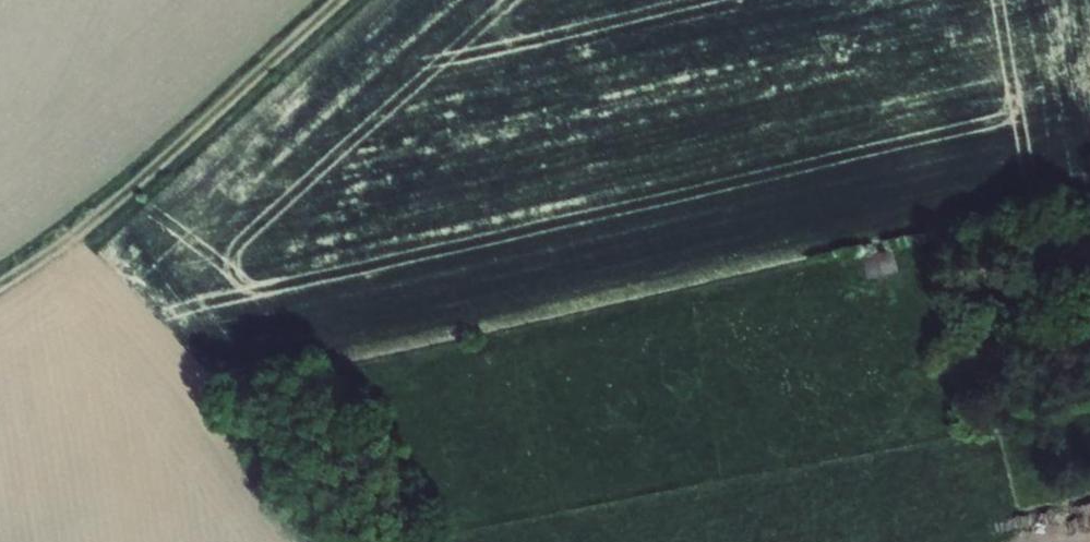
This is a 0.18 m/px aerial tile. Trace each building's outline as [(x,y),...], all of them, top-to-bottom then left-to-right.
[(896,252),(863,259),(868,281),(901,273),(896,252)]
